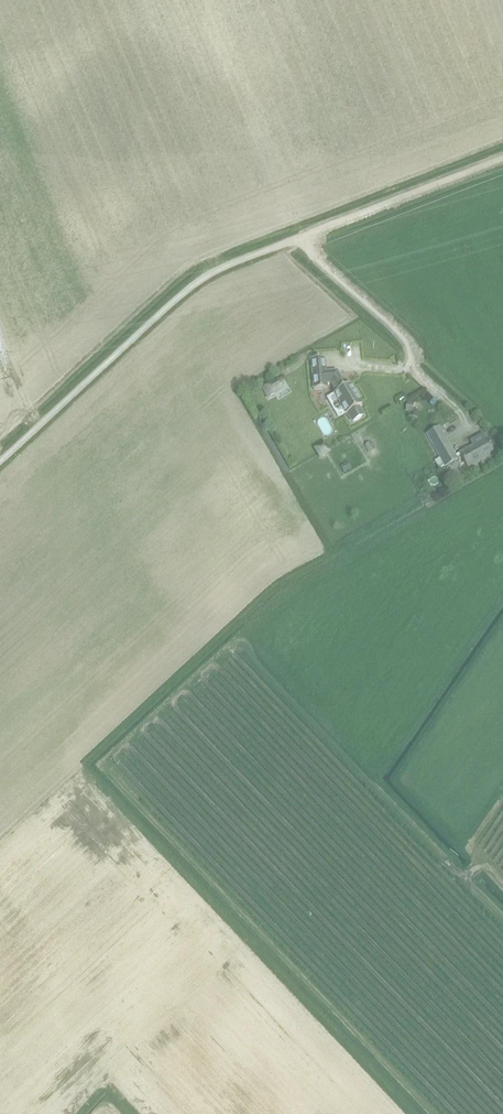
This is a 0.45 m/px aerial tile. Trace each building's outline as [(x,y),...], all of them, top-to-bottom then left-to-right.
[(346,415),(347,415),(352,423),(365,416),(360,407),(363,405),(351,385),(346,388),(338,374),(327,374),(326,360),(312,361),(314,391),(327,390),(327,385),(331,385),(336,394),(334,395),(346,415)] [(280,389),(263,393),(265,404),(283,400),(280,389)] [(336,427),(344,424),(334,402),(326,405),(336,427)] [(464,421),(446,428),(452,444),(462,440),(462,437),(469,434),(464,421)] [(323,443),(333,439),(325,422),(315,427),(323,443)] [(427,435),(440,458),(435,461),(440,469),(457,460),(457,458),(461,456),(468,469),(486,459),(485,457),(494,451),(488,441),(484,436),(483,435),(482,435),(473,440),(472,442),(473,444),(475,448),(474,448),(473,446),(455,456),(440,428),(427,435)] [(323,444),(314,450),(320,459),(328,453),(323,444)] [(345,464),(340,467),(344,473),(349,470),(345,464)]
